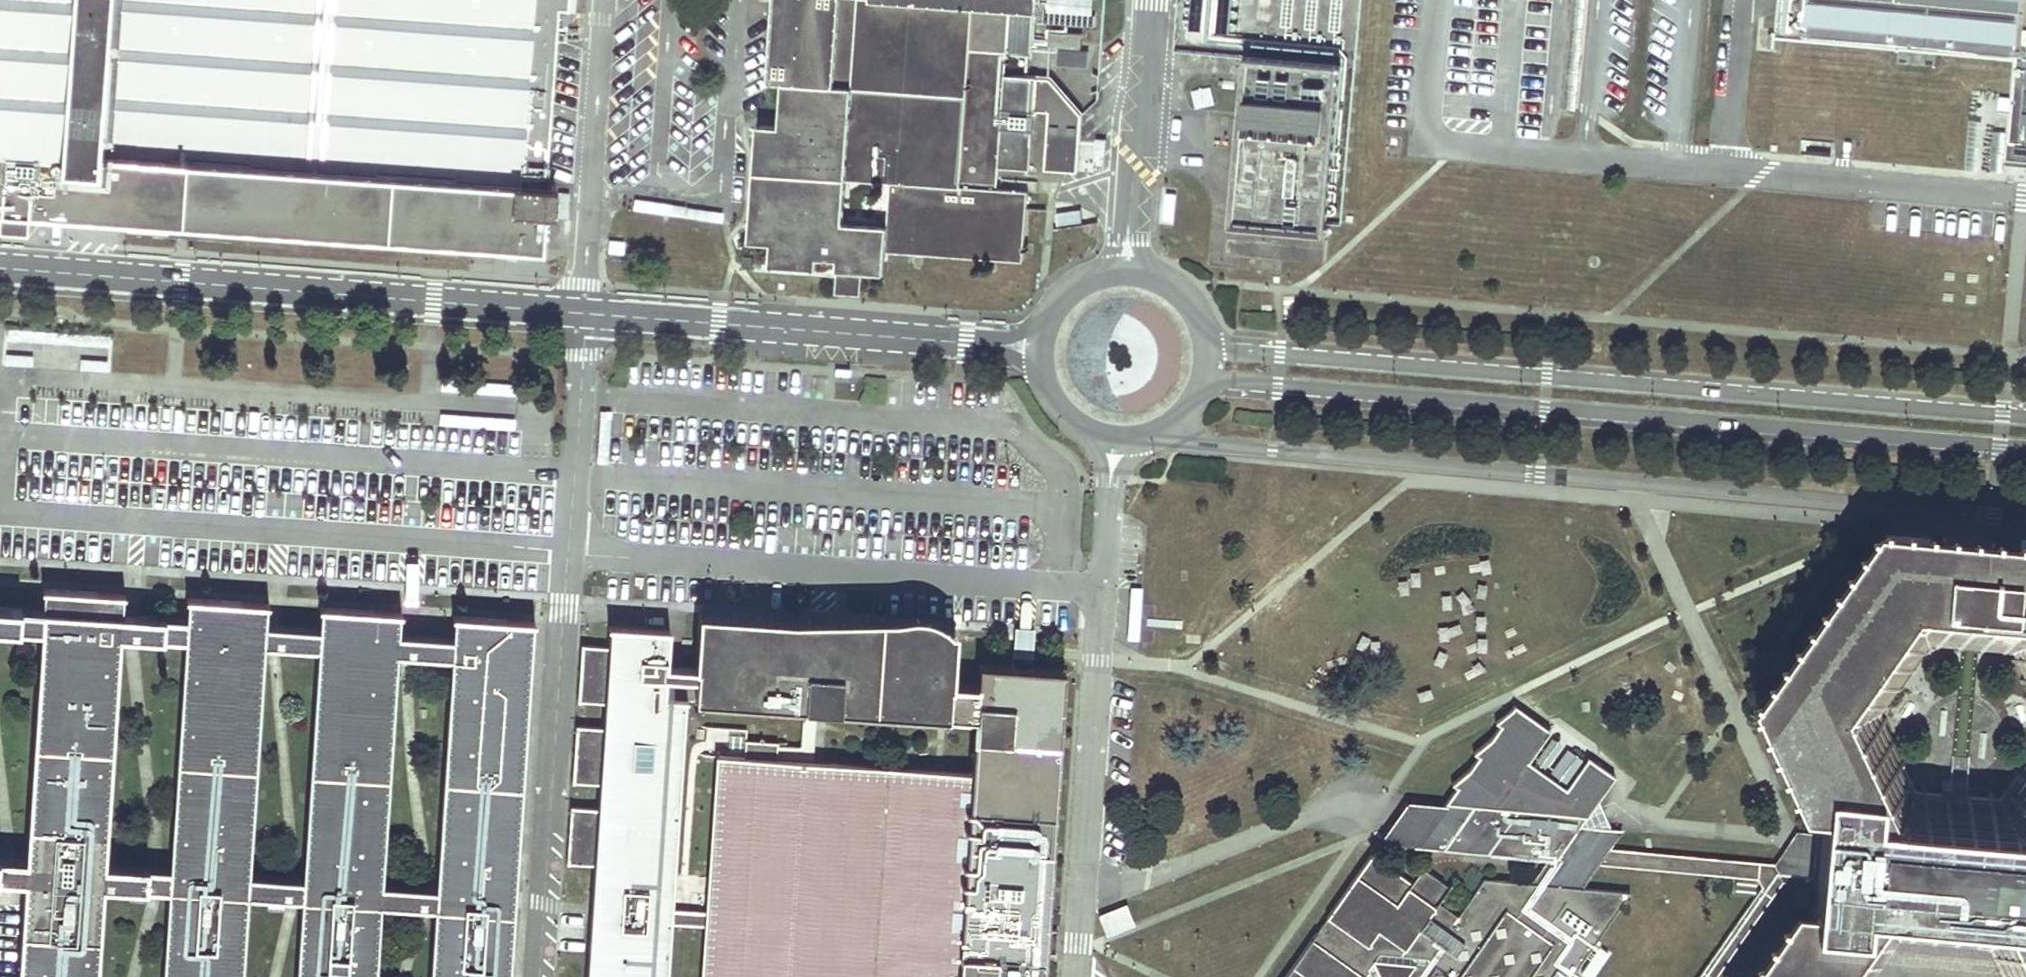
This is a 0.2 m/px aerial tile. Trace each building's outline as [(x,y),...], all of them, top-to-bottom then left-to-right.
[(121,0),(0,0),(0,227),(26,228),(27,211),(105,218),(121,0)] [(105,218),(126,219),(126,227),(152,229),(151,233),(153,233),(153,230),(177,232),(178,222),(182,222),(182,223),(438,242),(438,246),(460,247),(461,244),(487,245),(488,253),(514,259),(514,247),(541,249),(543,211),(553,212),(555,185),(545,185),(555,40),(565,41),(568,0),(121,0),(105,218)] [(769,81),(785,82),(781,127),(759,125),(752,218),(774,219),(772,242),(770,264),(818,268),(818,256),(861,259),(860,271),(885,272),(887,250),(1023,260),(1028,191),(997,189),(998,166),(1029,168),(1034,110),(1050,111),(1046,169),(1079,171),(1083,114),(1051,78),(1005,75),(1007,53),(1031,56),(1035,0),(775,0),(769,81)] [(1781,18),(2022,41),(2025,0),(1783,0),(1781,18)] [(2022,41),(2013,146),(2025,148),(2025,0),(2022,41)] [(1341,66),(1247,58),(1234,219),(1230,219),(1227,252),(1326,261),(1329,228),(1327,227),(1341,66)] [(774,219),(752,218),(750,240),(772,242),(774,219)] [(1748,701),(1802,801),(1825,803),(1827,779),(1878,785),(1876,810),(1896,812),(1845,699),(1916,594),(2025,605),(2025,536),(1875,523),(1748,701)] [(403,634),(405,612),(327,607),(325,629),(278,626),(270,625),(271,603),(192,598),(191,620),(132,616),(125,616),(126,593),(48,587),(46,611),(0,608),(0,629),(45,632),(28,859),(13,858),(0,857),(0,880),(9,881),(26,882),(19,976),(100,976),(106,887),(159,890),(173,891),(167,976),(246,976),(252,896),(295,899),(307,899),(302,976),(380,976),(385,904),(430,907),(443,908),(437,976),(515,976),(520,902),(539,621),(460,616),(459,637),(408,634),(403,634)] [(697,668),(695,698),(695,700),(803,707),(803,706),(804,706),(816,707),(945,715),(976,717),(972,773),(775,759),(776,758),(776,746),(777,742),(746,740),(745,757),(719,756),(708,911),(707,926),(703,976),(1044,976),(1046,953),(1055,954),(1056,944),(1056,936),(1057,930),(1047,929),(1065,670),(1032,668),(1032,657),(1023,657),(1012,656),(1012,666),(978,664),(977,686),(952,684),(955,630),(828,621),(699,612),(695,668),(697,667),(697,668)] [(667,666),(669,630),(610,626),(608,647),(584,645),(584,644),(582,644),(578,702),(580,702),(580,701),(604,703),(603,728),(579,726),(579,725),(576,725),(572,783),(575,783),(575,782),(599,783),(597,808),(573,807),(573,806),(571,806),(567,863),(569,864),(569,863),(593,864),(590,906),(600,907),(599,916),(590,915),(585,976),(668,976),(671,924),(707,926),(708,911),(672,909),(687,698),(695,698),(697,668),(667,666)] [(1633,891),(1584,886),(1600,863),(1606,856),(1611,848),(1625,828),(1615,828),(1579,827),(1600,799),(1617,775),(1591,757),(1588,761),(1568,788),(1528,762),(1548,732),(1549,729),(1516,705),(1499,718),(1496,721),(1502,724),(1491,739),(1474,751),(1481,756),(1470,771),(1452,783),(1458,786),(1445,805),(1409,802),(1380,839),(1418,848),(1549,858),(1532,883),(1485,878),(1459,915),(1440,901),(1450,886),(1424,867),(1412,883),(1373,853),(1285,976),(1572,976),(1633,891)] [(776,746),(776,758),(812,760),(816,707),(804,706),(801,745),(799,748),(776,746)] [(1588,761),(1548,732),(1528,762),(1568,788),(1588,761)] [(1827,779),(1825,803),(1822,832),(1818,876),(1817,900),(1815,919),(1865,924),(1866,903),(1890,906),(2009,916),(2025,917),(2025,824),(2022,823),(1896,812),(1876,810),(1878,785),(1827,779)] [(1608,814),(1600,799),(1579,827),(1615,828),(1608,814)] [(1797,831),(1785,848),(1776,863),(1611,848),(1606,856),(1600,863),(1757,878),(1761,889),(1699,976),(1716,976),(1788,874),(1818,876),(1822,832),(1797,831)] [(1890,906),(1866,903),(1865,924),(1815,919),(1817,900),(1795,899),(1742,976),(1839,976),(1890,906)] [(2009,916),(2025,951),(2025,917),(2009,916)]
